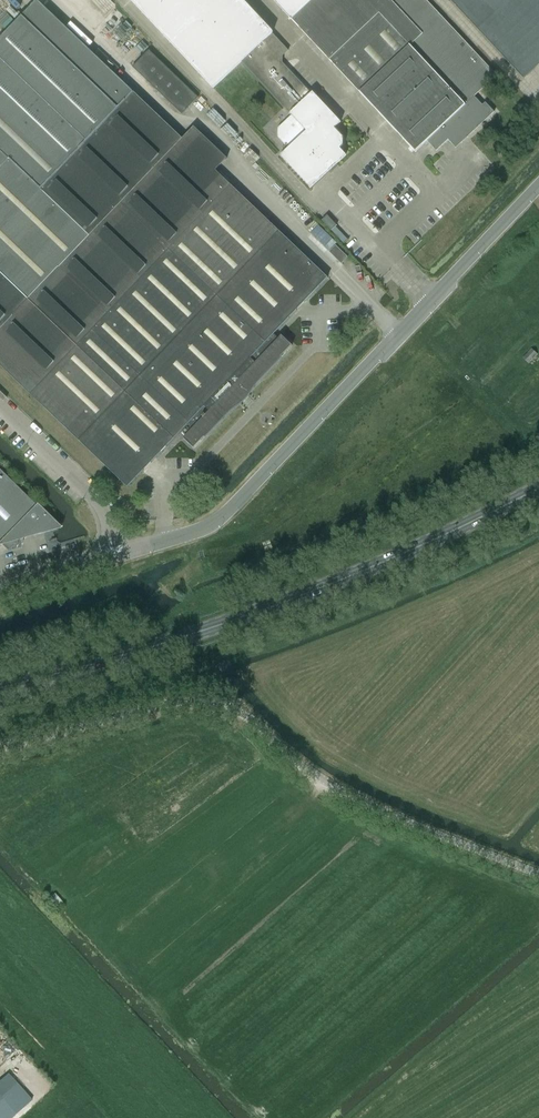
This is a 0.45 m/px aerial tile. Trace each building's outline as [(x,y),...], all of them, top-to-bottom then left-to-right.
[(0,39),(0,365),(128,487),(182,431),(186,435),(184,438),(194,448),(292,345),(282,336),(279,339),(275,334),(328,278),(287,239),(291,235),(272,217),(268,221),(216,170),(227,158),(194,127),(183,139),(37,0),(0,39)] [(213,88),(242,62),(292,115),(278,128),(278,138),(285,145),(286,144),(289,147),(281,156),(311,188),(346,155),(341,149),(344,146),(344,137),(335,128),(341,122),(313,92),(311,94),(282,63),(282,55),(287,50),(272,34),(273,32),(243,0),(131,0),(213,88)] [(416,151),(427,141),(437,151),(449,140),(456,148),(495,112),(486,102),(483,105),(474,96),(497,75),(426,0),(274,0),(416,151)] [(524,77),(538,63),(538,0),(452,0),(524,77)] [(149,50),(133,67),(182,114),(198,97),(149,50)] [(332,230),(336,227),(337,225),(328,215),(322,220),(332,230)] [(319,225),(311,233),(320,242),(327,233),(319,225)] [(328,234),(320,242),(330,251),(337,243),(328,234)] [(336,245),(330,252),(342,263),(348,257),(336,245)] [(532,348),(523,357),(529,363),(538,354),(532,348)] [(1,545),(8,551),(28,530),(34,536),(57,530),(58,525),(45,512),(43,513),(0,470),(0,545),(1,545)] [(55,893),(50,898),(57,907),(63,902),(55,893)]
